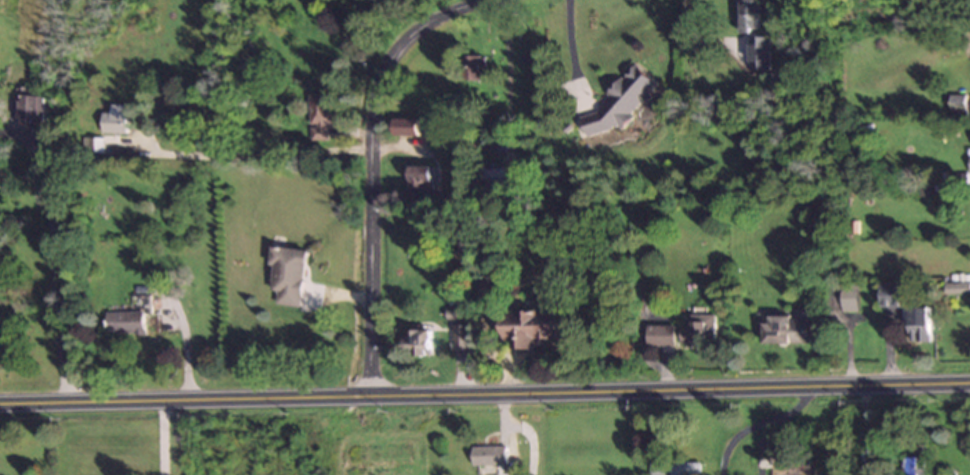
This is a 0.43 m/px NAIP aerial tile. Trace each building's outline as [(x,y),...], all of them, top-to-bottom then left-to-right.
[(759,33),(759,0),(739,0),(739,33),(759,33)] [(748,70),(769,70),(769,36),(748,36),(748,70)] [(462,55),(462,79),(484,79),(484,55),(462,55)] [(578,116),(583,135),(622,125),(629,117),(628,112),(655,85),(635,64),(605,93),(606,98),(591,112),(578,116)] [(309,94),(309,139),(329,139),(329,94),(309,94)] [(18,125),(42,125),(42,96),(18,96),(18,125)] [(101,113),(101,133),(130,133),(130,105),(110,105),(110,113),(101,113)] [(416,119),(393,119),(393,135),(416,135),(416,119)] [(100,138),(82,138),(82,151),(100,151),(100,138)] [(429,166),(409,166),(409,201),(429,201),(429,166)] [(517,190),(517,167),(479,167),(479,190),(517,190)] [(298,306),(306,250),(273,245),(267,289),(276,290),(274,303),(298,306)] [(969,294),(969,282),(942,282),(942,293),(969,294)] [(904,305),(904,284),(880,284),(880,331),(898,331),(898,305),(904,305)] [(840,311),(855,311),(855,285),(840,285),(840,311)] [(105,334),(145,334),(146,295),(131,295),(131,311),(105,311),(105,334)] [(929,307),(907,307),(907,341),(929,341),(929,307)] [(539,348),(539,340),(556,339),(556,310),(505,311),(505,342),(513,342),(513,348),(539,348)] [(808,343),(808,323),(796,323),(796,315),(764,315),(764,343),(808,343)] [(710,321),(681,321),(681,343),(710,343),(710,321)] [(673,324),(646,324),(646,345),(673,345),(673,324)] [(451,347),(468,347),(468,325),(451,325),(451,347)] [(430,355),(430,330),(406,330),(406,355),(430,355)] [(472,446),(472,464),(504,464),(504,446),(472,446)] [(925,454),(901,454),(901,474),(925,474),(925,454)] [(668,462),(668,474),(699,474),(699,462),(668,462)]
